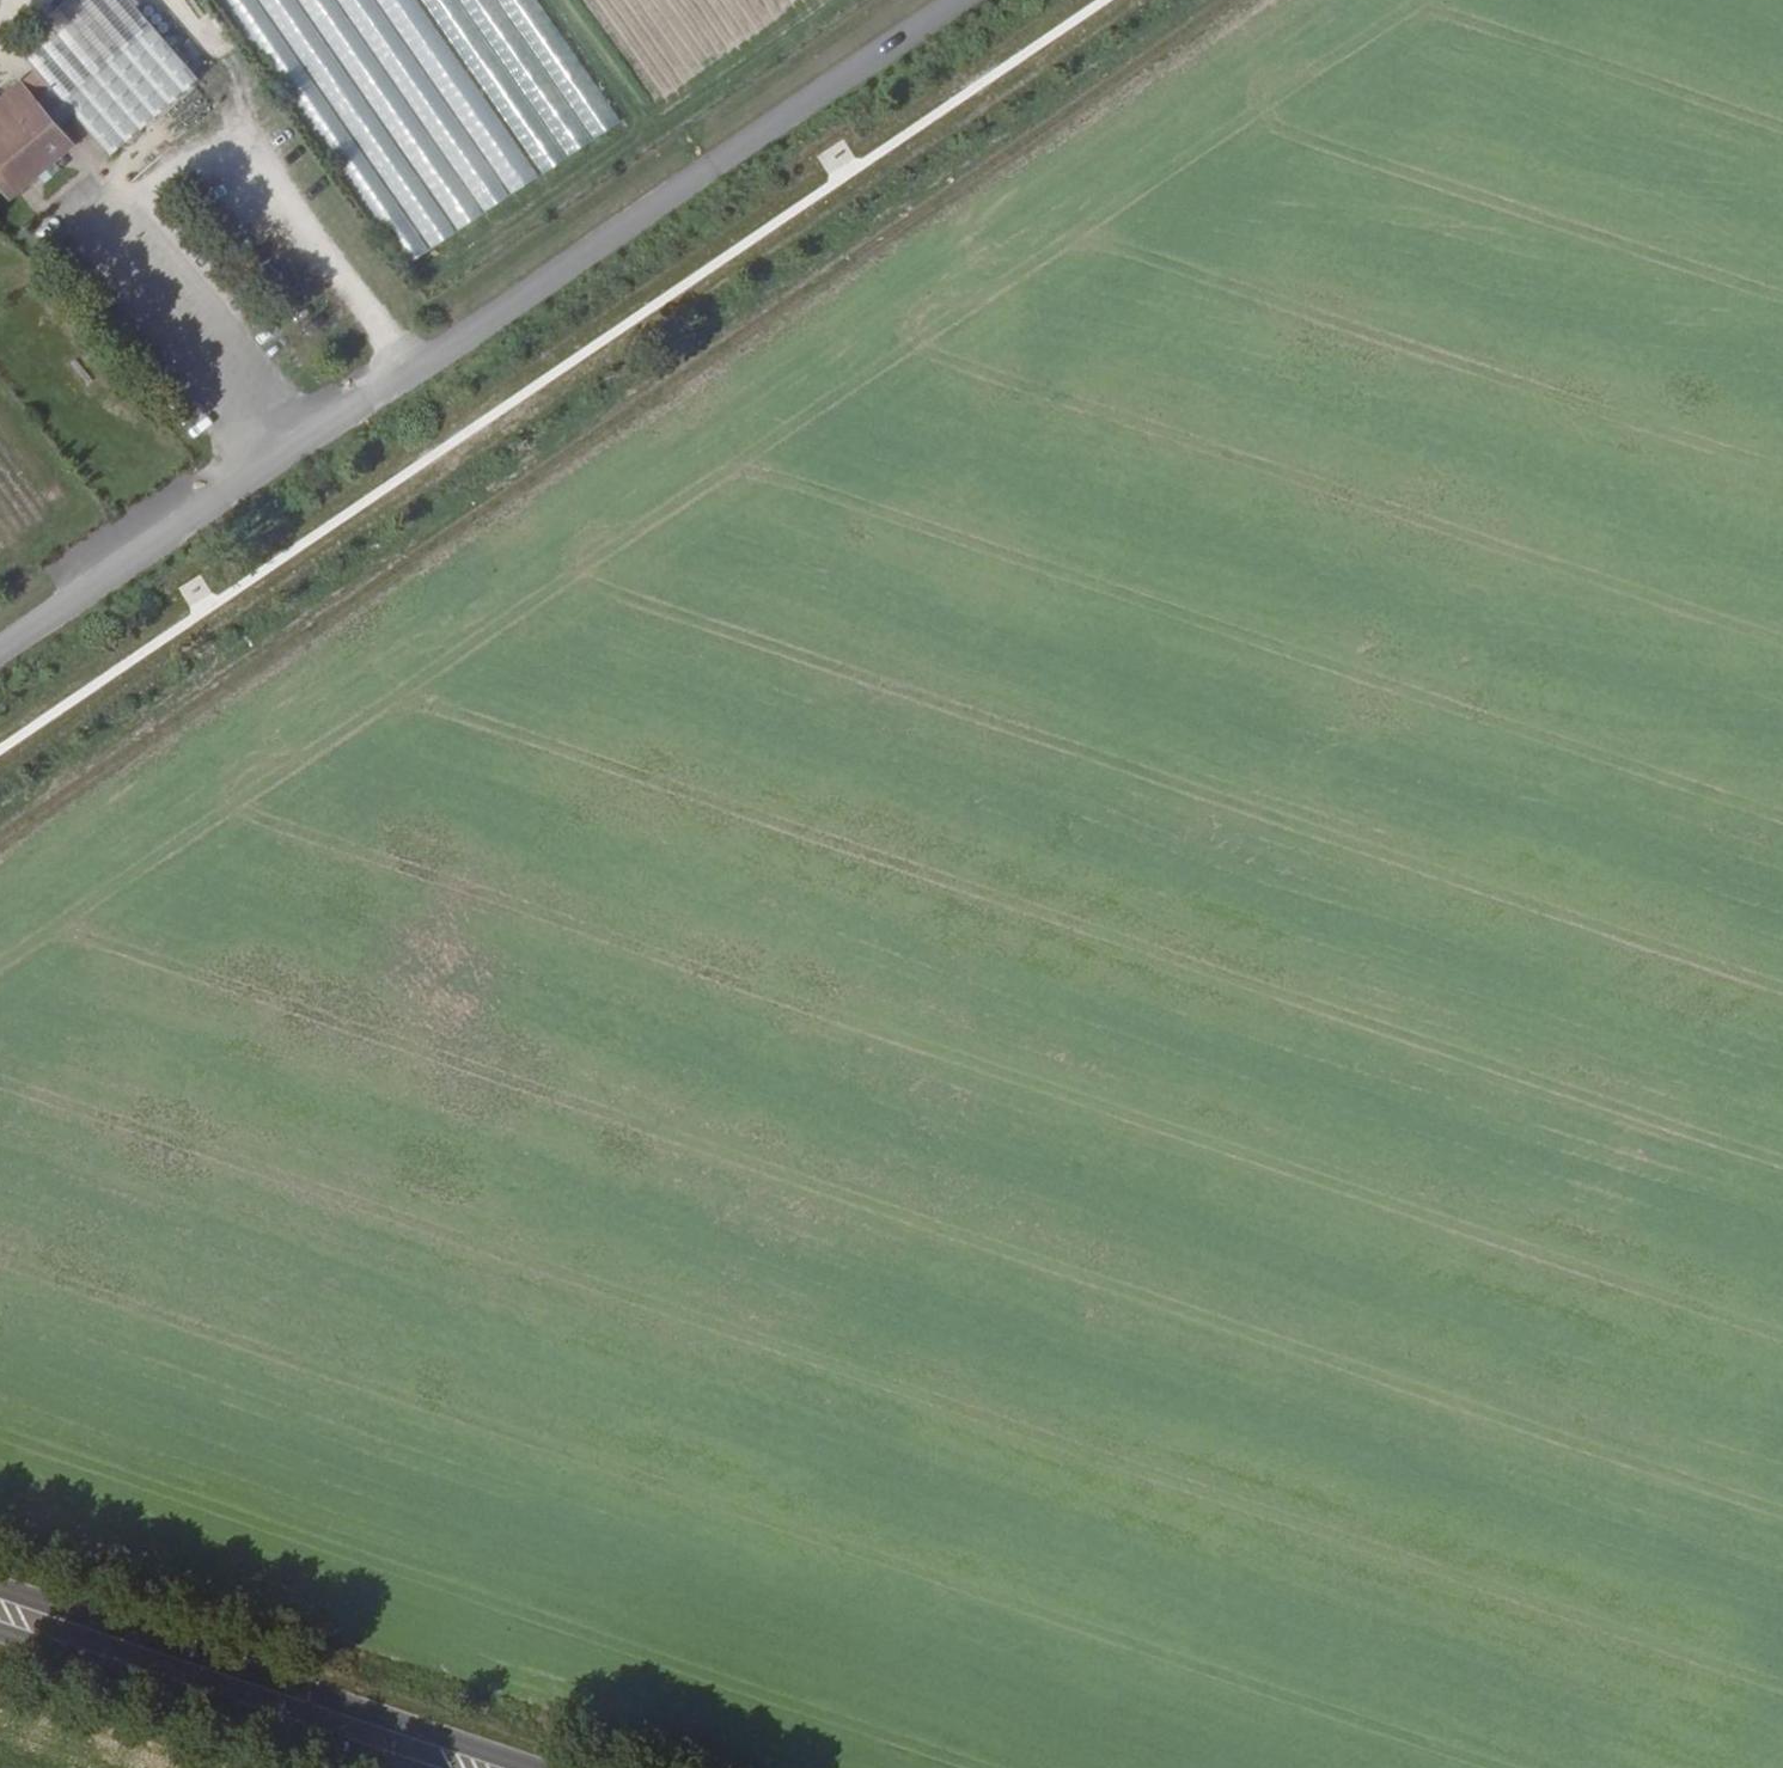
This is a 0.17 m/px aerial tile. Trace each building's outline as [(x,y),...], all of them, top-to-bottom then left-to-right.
[(15,37),(45,75),(100,145),(105,151),(194,81),(130,0),(62,0),(15,37)] [(410,265),(622,122),(537,0),(223,0),(410,265)] [(100,145),(45,75),(26,89),(15,76),(0,87),(0,161),(26,194),(43,180),(51,191),(67,179),(58,169),(91,143),(95,148),(100,145)]
